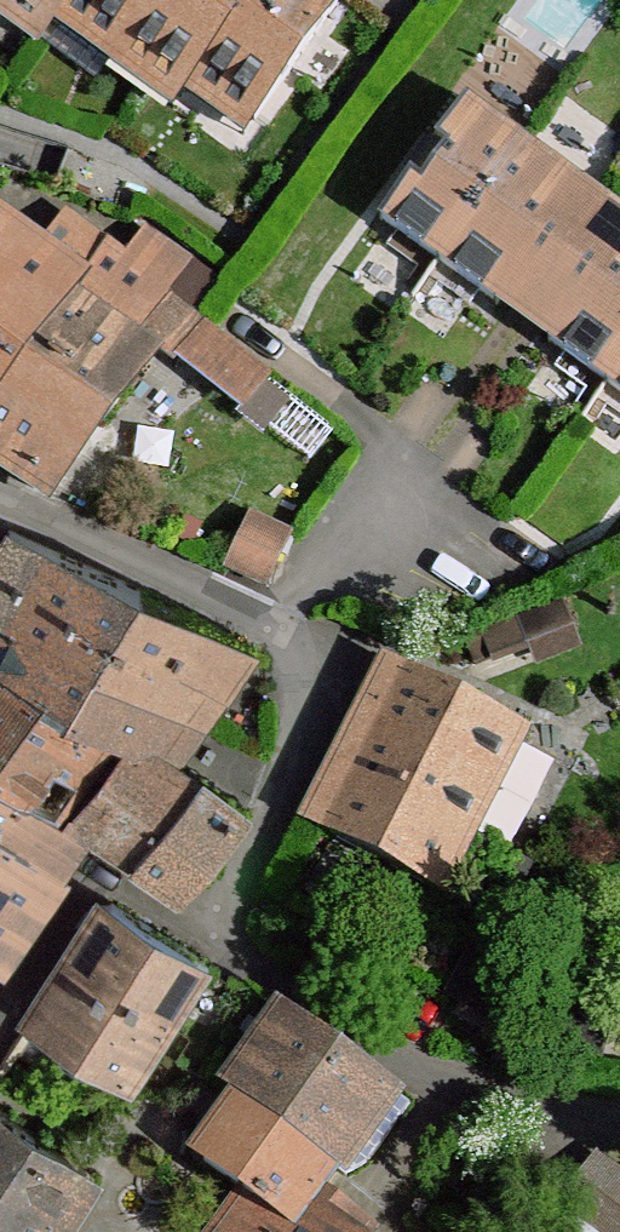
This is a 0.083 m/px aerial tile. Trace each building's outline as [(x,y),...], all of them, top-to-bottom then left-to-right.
[(33,47),(49,25),(66,0),(0,0),(0,24),(33,47)] [(244,135),(340,0),(66,0),(49,25),(171,112),(185,93),(244,135)] [(377,219),(619,399),(619,208),(468,98),(377,219)] [(54,494),(163,353),(76,295),(91,275),(0,211),(0,458),(54,494)] [(126,254),(112,244),(91,275),(76,295),(163,353),(170,344),(245,406),(271,374),(201,318),(164,294),(191,257),(147,229),(126,254)] [(255,517),(232,567),(265,583),(274,572),(289,542),(289,532),(255,517)] [(3,525),(0,531),(0,667),(128,730),(184,758),(254,645),(3,525)] [(559,604),(524,615),(539,659),(573,647),(559,604)] [(384,653),(294,820),(439,898),(529,730),(384,653)] [(60,819),(128,730),(0,667),(0,780),(60,819)] [(88,839),(177,902),(252,812),(184,758),(128,730),(60,819),(88,839)] [(7,970),(69,879),(62,875),(88,839),(60,819),(0,780),(0,964),(7,970)] [(93,890),(12,1016),(128,1091),(209,965),(93,890)] [(405,1099),(273,1005),(212,1085),(225,1096),(335,1173),(346,1180),(405,1099)] [(225,1096),(183,1157),(233,1193),(291,1231),(295,1231),(312,1209),(335,1173),(225,1096)] [(0,1109),(0,1231),(66,1231),(101,1178),(0,1109)] [(566,1204),(603,1231),(619,1231),(619,1174),(601,1159),(566,1204)] [(233,1193),(205,1231),(291,1231),(233,1193)] [(312,1209),(295,1231),(344,1231),(312,1209)]
